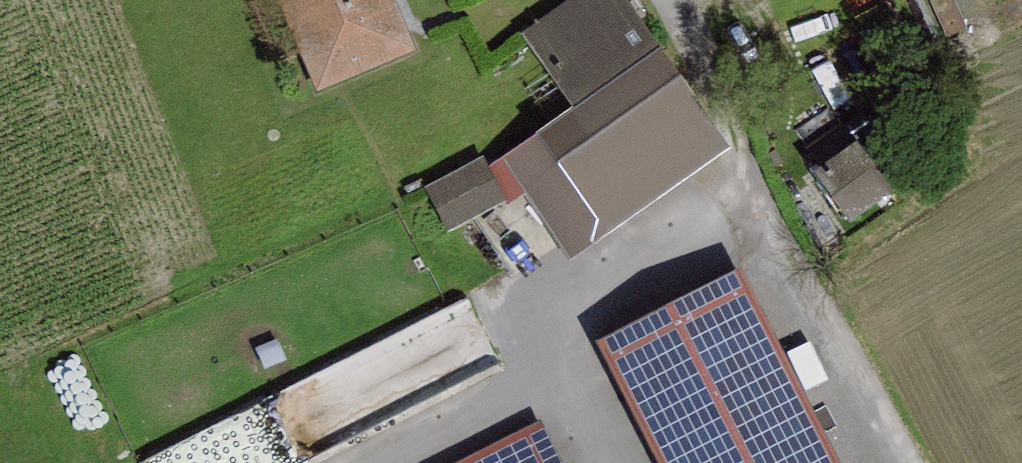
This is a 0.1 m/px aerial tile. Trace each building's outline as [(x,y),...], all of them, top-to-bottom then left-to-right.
[(316,96),(416,52),(392,0),(276,0),(316,96)] [(625,0),(576,0),(523,35),(573,114),(489,167),(507,202),(508,206),(525,196),(574,261),(731,154),(625,0)] [(998,0),(909,0),(975,132),(1021,109),(1021,49),(998,0)] [(858,148),(815,178),(849,226),(893,196),(858,148)] [(426,188),(449,232),(507,202),(489,167),(484,158),(426,188)] [(740,276),(588,347),(644,462),(829,462),(740,276)] [(509,370),(481,303),(177,430),(172,419),(142,432),(155,462),(287,462),(509,370)] [(452,462),(540,462),(523,428),(452,462)]
